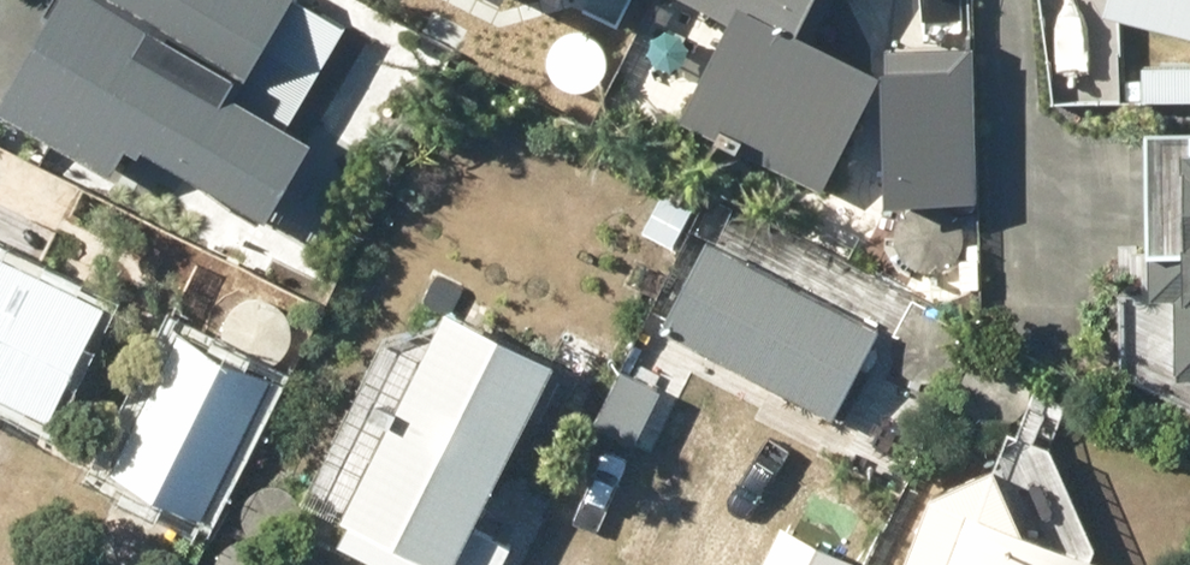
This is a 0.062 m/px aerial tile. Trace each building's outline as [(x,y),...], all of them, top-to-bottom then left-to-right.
[(43,11),(59,21),(9,106),(109,162),(127,132),(139,139),(144,132),(267,203),(305,139),(221,90),(273,0),(49,0),(43,11)] [(676,114),(817,185),(878,64),(808,29),(822,0),(704,0),(727,12),(676,114)] [(1189,32),(1189,0),(1127,0),(1123,14),(1189,32)] [(967,38),(880,41),(886,193),(973,189),(967,38)] [(1150,131),(1149,294),(1175,294),(1175,371),(1189,371),(1189,131),(1150,131)] [(706,235),(659,322),(826,412),(873,326),(706,235)] [(43,415),(100,302),(0,253),(0,393),(43,415)] [(365,404),(388,415),(344,507),(351,510),(336,541),(376,560),(374,564),(494,564),(505,542),(467,523),(549,354),(442,303),(396,398),(373,387),(365,404)] [(177,328),(108,468),(199,513),(269,374),(177,328)] [(1122,559),(935,481),(900,564),(1119,564),(1122,559)]
